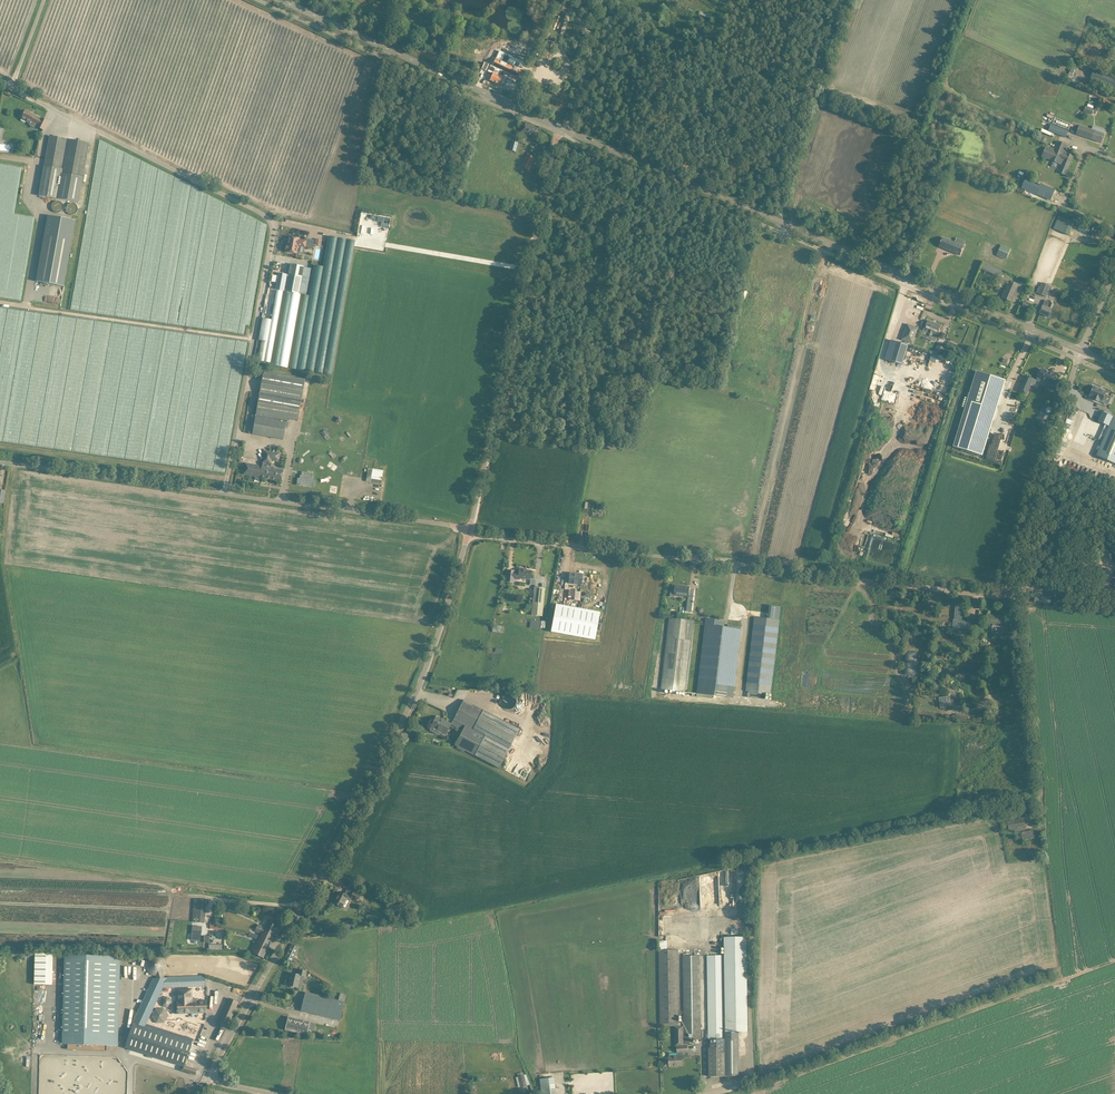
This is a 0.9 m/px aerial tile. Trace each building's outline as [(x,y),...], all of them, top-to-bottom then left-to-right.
[(547,32),(540,49),(543,50),(551,34),(547,32)] [(491,65),(490,67),(488,72),(492,73),(493,73),(490,80),(499,85),(505,72),(510,75),(509,76),(512,78),(513,76),(517,78),(520,73),(522,69),(524,63),(507,54),(507,53),(500,50),(498,51),(498,52),(499,52),(493,66),(491,65)] [(1114,89),(1114,90),(1114,78),(1094,69),(1090,79),(1114,89)] [(1084,111),(1092,115),(1094,109),(1086,106),(1084,111)] [(22,111),(20,116),(22,118),(21,120),(29,124),(30,126),(35,128),(37,127),(44,131),(49,122),(41,118),(40,119),(33,116),(34,115),(25,111),(25,112),(22,111)] [(1074,123),(1073,127),(1071,132),(1100,142),(1103,134),(1104,130),(1099,128),(1097,132),(1095,131),(1095,130),(1079,125),(1074,123)] [(526,124),(523,131),(522,133),(535,138),(538,129),(526,124)] [(1051,124),(1049,131),(1066,137),(1068,131),(1051,124)] [(50,136),(44,167),(39,196),(79,203),(89,143),(50,136)] [(509,150),(515,152),(518,143),(512,141),(509,150)] [(1046,146),(1044,152),(1042,157),(1062,165),(1059,173),(1065,175),(1073,156),(1064,152),(1066,145),(1057,141),(1054,149),(1046,146)] [(534,158),(529,156),(527,155),(522,167),(528,170),(534,158)] [(1025,180),(1021,188),(1036,194),(1039,186),(1025,180)] [(1039,186),(1036,194),(1051,200),(1055,190),(1040,184),(1039,186)] [(368,213),(368,209),(369,209),(369,206),(369,205),(365,204),(364,209),(361,208),(361,213),(368,213)] [(1055,229),(1069,235),(1074,223),(1063,218),(1061,223),(1058,221),(1055,229)] [(48,220),(36,286),(64,291),(75,225),(48,220)] [(995,232),(994,236),(991,235),(988,242),(997,245),(1000,234),(995,232)] [(355,241),(351,240),(329,236),(323,267),(314,266),(309,296),(306,296),(311,268),(304,267),(291,264),(289,275),(279,273),(276,290),(277,290),(264,364),(332,376),(355,241)] [(287,245),(286,250),(287,251),(287,252),(296,254),(296,253),(300,254),(303,255),(305,247),(306,241),(299,240),(299,239),(290,237),(288,245),(287,245)] [(943,237),(939,247),(960,256),(964,246),(943,237)] [(1001,245),(996,256),(1006,260),(1011,249),(1001,245)] [(984,262),(981,269),(994,274),(996,268),(984,262)] [(1002,298),(1011,302),(1019,285),(1009,281),(1002,298)] [(1042,282),(1038,294),(1047,297),(1051,286),(1042,282)] [(1043,306),(1041,309),(1040,313),(1049,317),(1054,304),(1050,302),(1048,308),(1043,306)] [(928,321),(926,326),(925,329),(922,335),(927,337),(928,334),(932,336),(933,334),(937,335),(937,334),(939,331),(941,326),(933,323),(928,321)] [(907,324),(901,340),(913,344),(919,328),(907,324)] [(908,345),(891,340),(885,360),(898,363),(902,365),(908,345)] [(937,342),(931,360),(937,362),(943,344),(937,342)] [(1057,376),(1041,369),(1040,370),(1039,369),(1038,373),(1039,374),(1036,380),(1045,384),(1046,381),(1053,384),(1057,376)] [(982,414),(994,417),(1006,380),(976,371),(957,436),(973,441),(982,414)] [(252,434),(283,440),(287,419),(298,421),(305,379),(264,372),(256,416),(252,415),(250,424),(254,425),(252,434)] [(1031,378),(1026,376),(1019,391),(1026,394),(1030,385),(1029,384),(1031,378)] [(1102,401),(1106,392),(1093,386),(1089,395),(1094,397),(1093,399),(1098,402),(1099,400),(1102,401)] [(1096,456),(1114,464),(1114,417),(1102,412),(1098,422),(1109,426),(1104,437),(1101,436),(1100,435),(1100,436),(1099,440),(1098,440),(1102,442),(1096,456)] [(988,449),(985,459),(1000,463),(1001,458),(995,456),(996,452),(1004,454),(1005,448),(995,445),(994,450),(988,449)] [(272,452),(265,451),(263,462),(271,463),(272,452)] [(246,464),(244,474),(260,477),(281,481),(282,476),(283,470),(246,464)] [(372,474),(370,482),(381,484),(382,476),(383,470),(373,469),(372,474)] [(297,478),(296,485),(314,487),(315,480),(313,480),(313,476),(299,474),(299,478),(297,478)] [(603,510),(600,510),(600,505),(593,504),(592,515),(603,516),(603,510)] [(507,570),(506,576),(506,582),(514,582),(514,579),(518,579),(518,578),(530,579),(531,576),(531,571),(523,570),(523,569),(519,568),(519,572),(515,572),(515,571),(507,570)] [(570,574),(569,579),(569,583),(581,584),(582,575),(570,574)] [(675,590),(674,595),(688,597),(687,611),(692,612),(694,591),(694,592),(690,591),(690,587),(676,585),(675,590)] [(542,616),(544,594),(544,588),(534,587),(531,615),(542,616)] [(580,600),(581,591),(569,591),(568,600),(580,600)] [(1051,596),(1041,595),(1040,603),(1051,604),(1051,596)] [(595,640),(600,612),(556,604),(551,632),(595,640)] [(952,630),(954,630),(968,631),(972,632),(973,628),(977,628),(978,621),(962,620),(964,605),(955,605),(954,619),(953,619),(952,630)] [(770,694),(781,607),(770,606),(768,619),(754,617),(745,691),(748,691),(747,697),(765,699),(765,693),(770,694)] [(987,615),(986,623),(994,624),(993,626),(1004,627),(1003,633),(1009,634),(1010,620),(1003,619),(1003,616),(997,616),(995,616),(995,615),(987,615)] [(668,694),(676,695),(677,691),(685,692),(694,621),(669,618),(660,689),(669,690),(668,694)] [(723,621),(706,619),(697,693),(733,698),(742,629),(724,627),(722,627),(723,621)] [(541,621),(530,620),(529,628),(540,629),(541,621)] [(906,653),(904,675),(917,676),(918,653),(906,653)] [(516,703),(516,702),(516,700),(516,699),(515,697),(514,696),(513,695),(511,694),(510,694),(508,694),(507,694),(505,695),(504,696),(503,697),(502,698),(502,699),(501,702),(502,703),(502,705),(503,706),(504,707),(505,708),(506,709),(508,709),(509,709),(512,708),(513,708),(514,707),(515,706),(516,704),(516,703)] [(946,696),(939,698),(941,708),(948,707),(946,696)] [(464,700),(453,720),(460,723),(458,728),(463,730),(462,731),(455,745),(499,768),(519,729),(484,710),(469,702),(464,700)] [(446,735),(451,725),(451,724),(448,723),(443,720),(443,721),(436,717),(431,727),(430,729),(430,730),(439,735),(440,734),(441,732),(446,735)] [(1023,819),(1008,822),(1010,831),(1014,830),(1015,832),(1025,830),(1023,819)] [(1033,829),(1021,832),(1023,840),(1035,838),(1033,829)] [(337,897),(334,903),(339,905),(342,907),(348,896),(358,901),(361,895),(353,891),(348,888),(345,895),(339,892),(337,896),(337,897)] [(193,921),(205,922),(206,899),(194,899),(193,921)] [(404,908),(388,901),(385,908),(401,914),(404,908)] [(271,942),(279,926),(268,921),(265,928),(259,924),(255,931),(262,934),(260,937),(271,942)] [(193,926),(191,940),(200,941),(201,927),(193,926)] [(263,958),(271,942),(260,937),(259,940),(253,953),(263,958)] [(738,1032),(747,1032),(746,937),(725,937),(726,1032),(738,1032)] [(292,961),(299,947),(297,946),(292,944),(285,958),(292,961)] [(679,1023),(679,1016),(681,1016),(681,1011),(679,1011),(678,950),(659,950),(660,1023),(675,1023),(679,1023)] [(65,955),(62,1044),(118,1046),(120,956),(65,955)] [(724,1032),(723,955),(707,956),(708,1032),(724,1032)] [(683,956),(684,1030),(684,1044),(693,1044),(693,1039),(701,1039),(699,956),(683,956)] [(147,975),(163,974),(163,972),(161,972),(161,968),(163,968),(163,957),(146,958),(147,975)] [(301,979),(302,976),(305,977),(306,971),(305,971),(299,969),(298,974),(291,973),(288,985),(297,988),(299,979),(301,979)] [(185,1065),(193,1039),(188,1037),(146,1024),(151,1013),(153,1014),(151,1016),(156,1023),(165,1023),(168,1015),(163,1008),(155,1009),(154,1011),(152,1010),(163,988),(205,986),(205,976),(167,978),(153,978),(133,1023),(125,1047),(137,1051),(179,1065),(184,1066),(184,1067),(185,1065)] [(207,1012),(206,1000),(193,1001),(193,989),(177,989),(178,1013),(207,1012)] [(306,993),(301,1011),(340,1020),(344,1002),(338,1001),(306,993)] [(227,1028),(238,1002),(229,998),(218,1024),(227,1028)] [(288,1017),(285,1030),(306,1035),(308,1029),(310,1022),(288,1017)] [(674,1046),(677,1046),(684,1045),(683,1026),(679,1026),(679,1023),(675,1023),(675,1026),(674,1026),(674,1046)] [(726,1032),(724,1032),(708,1032),(708,1039),(716,1039),(716,1043),(710,1043),(710,1048),(708,1048),(709,1077),(739,1076),(739,1070),(738,1032),(726,1032)] [(687,1045),(684,1045),(677,1046),(678,1053),(677,1053),(678,1056),(669,1057),(669,1061),(665,1062),(664,1063),(664,1065),(666,1067),(669,1066),(669,1067),(683,1066),(682,1056),(681,1052),(687,1052),(687,1045)] [(195,1075),(197,1069),(185,1065),(184,1067),(184,1066),(182,1071),(195,1075)] [(517,1074),(520,1087),(530,1085),(526,1074),(524,1075),(523,1072),(517,1074)] [(554,1077),(540,1079),(541,1093),(556,1093),(554,1077)]
